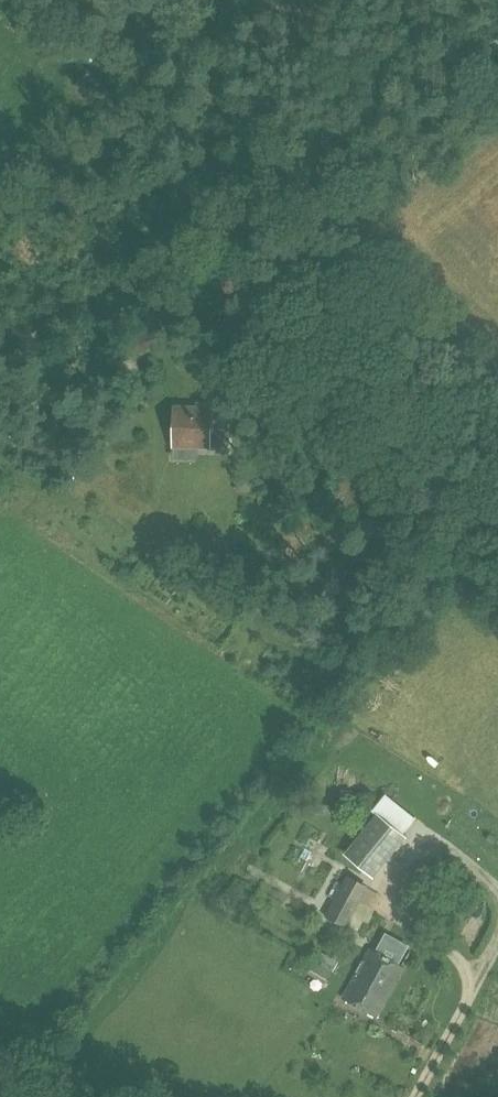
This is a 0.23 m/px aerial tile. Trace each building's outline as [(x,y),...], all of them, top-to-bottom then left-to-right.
[(114,337),(121,358),(163,344),(156,323),(114,337)] [(212,408),(175,406),(173,446),(210,447),(229,448),(231,408),(212,408)] [(317,804),(316,815),(331,815),(331,804),(317,804)] [(346,853),(376,877),(406,839),(376,816),(346,853)] [(428,858),(416,865),(421,872),(432,865),(428,858)] [(325,916),(346,927),(352,917),(361,901),(369,886),(348,874),(344,881),(335,898),(325,916)] [(343,997),(377,1016),(404,967),(370,949),(343,997)] [(316,958),(334,968),(338,961),(321,950),(316,958)]
